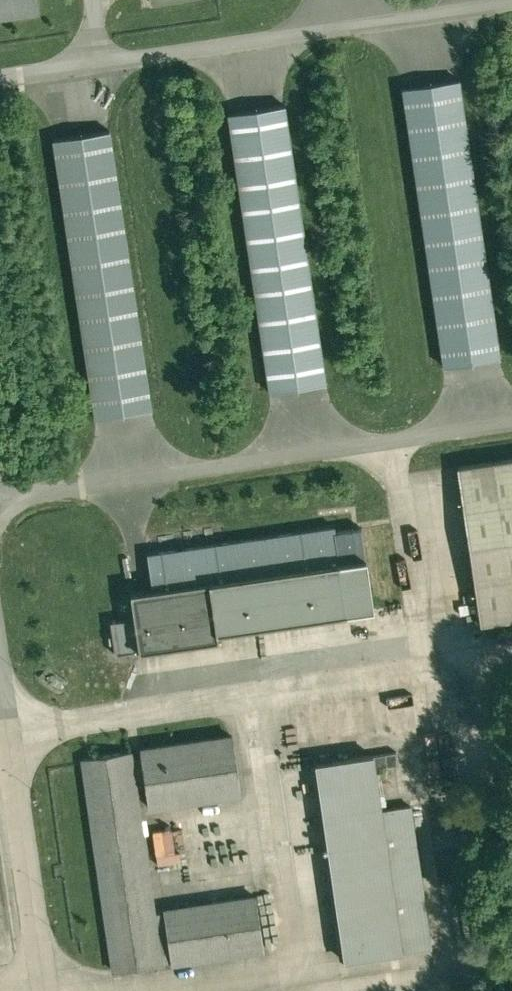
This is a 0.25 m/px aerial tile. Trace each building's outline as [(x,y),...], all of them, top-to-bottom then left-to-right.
[(40,18),(37,0),(0,0),(0,24),(40,18)] [(199,0),(148,0),(149,8),(199,1),(199,0)] [(457,83),(398,92),(439,372),(499,363),(457,83)] [(283,109),(224,118),(266,397),(324,389),(283,109)] [(109,135),(50,143),(91,423),(150,414),(109,135)] [(455,472),(478,630),(480,629),(511,625),(511,464),(458,472),(455,472)] [(205,588),(206,591),(364,567),(362,552),(361,545),(359,532),(334,536),(333,530),(145,559),(150,597),(205,588)] [(364,567),(206,591),(213,639),(371,615),(371,609),(364,567)] [(150,597),(128,600),(131,623),(136,655),(137,657),(214,646),(213,639),(206,591),(205,588),(150,597)] [(113,658),(136,655),(131,623),(108,627),(113,658)] [(144,807),(145,813),(239,799),(230,738),(225,739),(139,752),(136,752),(137,762),(144,807)] [(127,756),(77,764),(108,970),(109,977),(162,969),(161,966),(154,918),(137,808),(131,763),(130,756),(127,756)] [(371,761),(312,769),(341,968),(401,959),(400,955),(379,813),(371,761)] [(144,807),(137,762),(131,763),(137,808),(144,807)] [(379,813),(400,955),(431,951),(410,809),(379,813)] [(175,827),(153,828),(155,861),(177,860),(175,827)] [(254,898),(160,912),(161,917),(168,965),(169,970),(263,956),(254,898)] [(161,966),(168,965),(161,917),(154,918),(161,966)]
